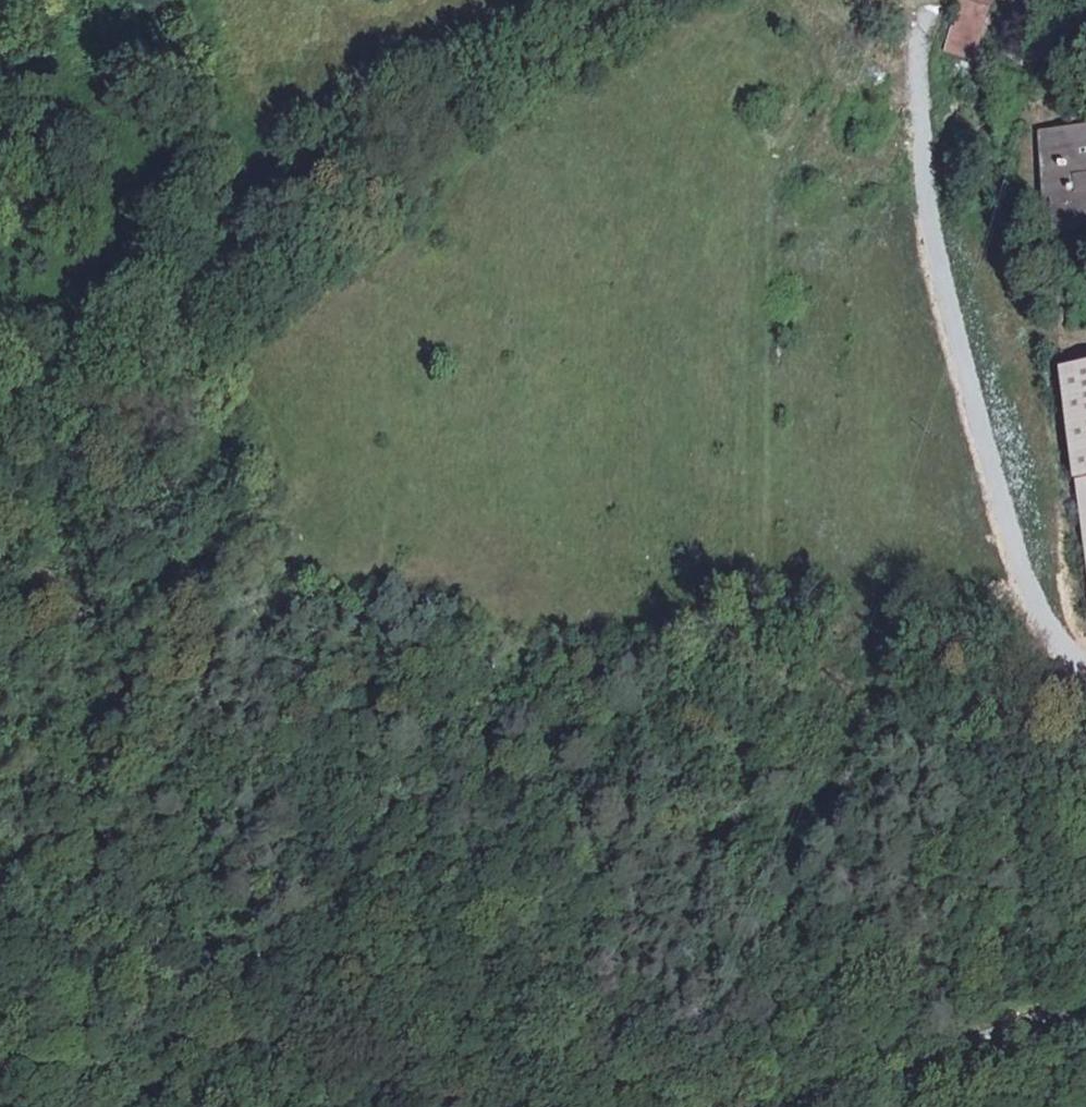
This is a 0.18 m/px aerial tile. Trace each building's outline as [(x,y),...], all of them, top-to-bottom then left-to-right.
[(949,49),(972,56),(983,21),(974,18),(978,1),(975,0),(965,0),(949,49)] [(978,1),(974,18),(983,21),(990,0),(975,0),(978,1)] [(1064,184),(1068,242),(1085,241),(1085,138),(1053,142),(1053,185),(1064,184)] [(1072,366),(1085,555),(1085,365),(1072,366)]
